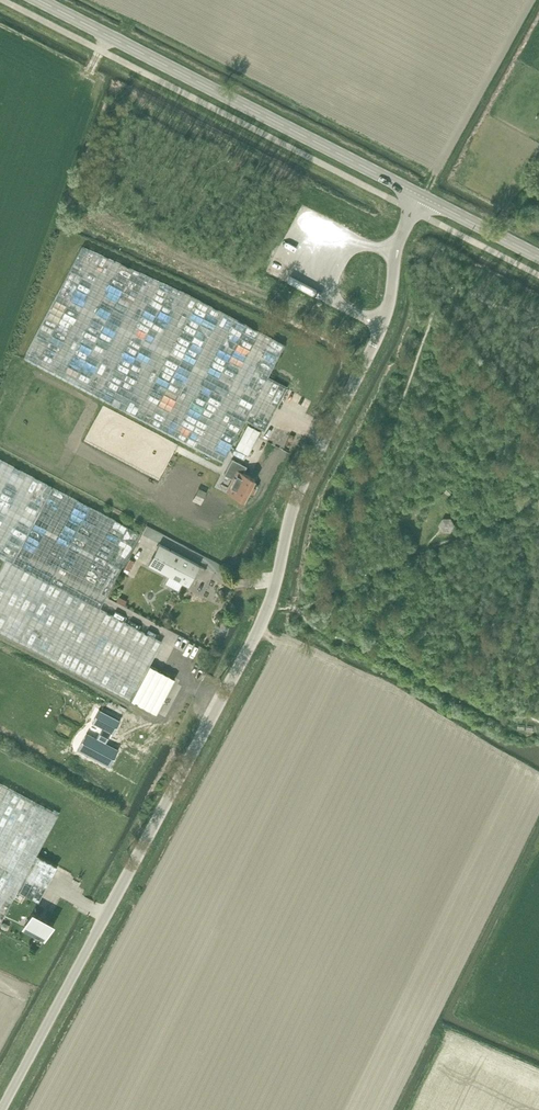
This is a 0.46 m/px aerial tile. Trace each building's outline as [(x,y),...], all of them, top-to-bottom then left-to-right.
[(327,230),(333,216),(304,202),(297,216),(327,230)] [(81,246),(23,357),(223,461),(245,419),(264,429),(286,386),(267,376),(284,344),(184,292),(81,246)] [(233,478),(226,490),(243,499),(249,489),(253,492),(256,486),(251,484),(254,478),(238,469),(241,463),(232,458),(224,474),(233,478)] [(6,559),(0,570),(0,630),(131,699),(156,713),(174,678),(148,664),(161,641),(125,622),(99,609),(112,585),(129,553),(139,533),(56,489),(0,459),(0,556),(6,559)] [(204,500),(210,485),(202,481),(195,496),(204,500)] [(453,512),(441,518),(447,530),(459,524),(453,512)] [(188,585),(199,564),(159,543),(148,563),(188,585)] [(120,719),(99,708),(98,710),(103,712),(97,724),(102,727),(97,738),(86,732),(77,749),(109,766),(118,748),(105,741),(110,732),(113,733),(120,719)] [(18,889),(38,900),(57,865),(36,854),(58,814),(0,783),(0,922),(18,889)] [(32,911),(23,929),(44,940),(53,923),(32,911)]
